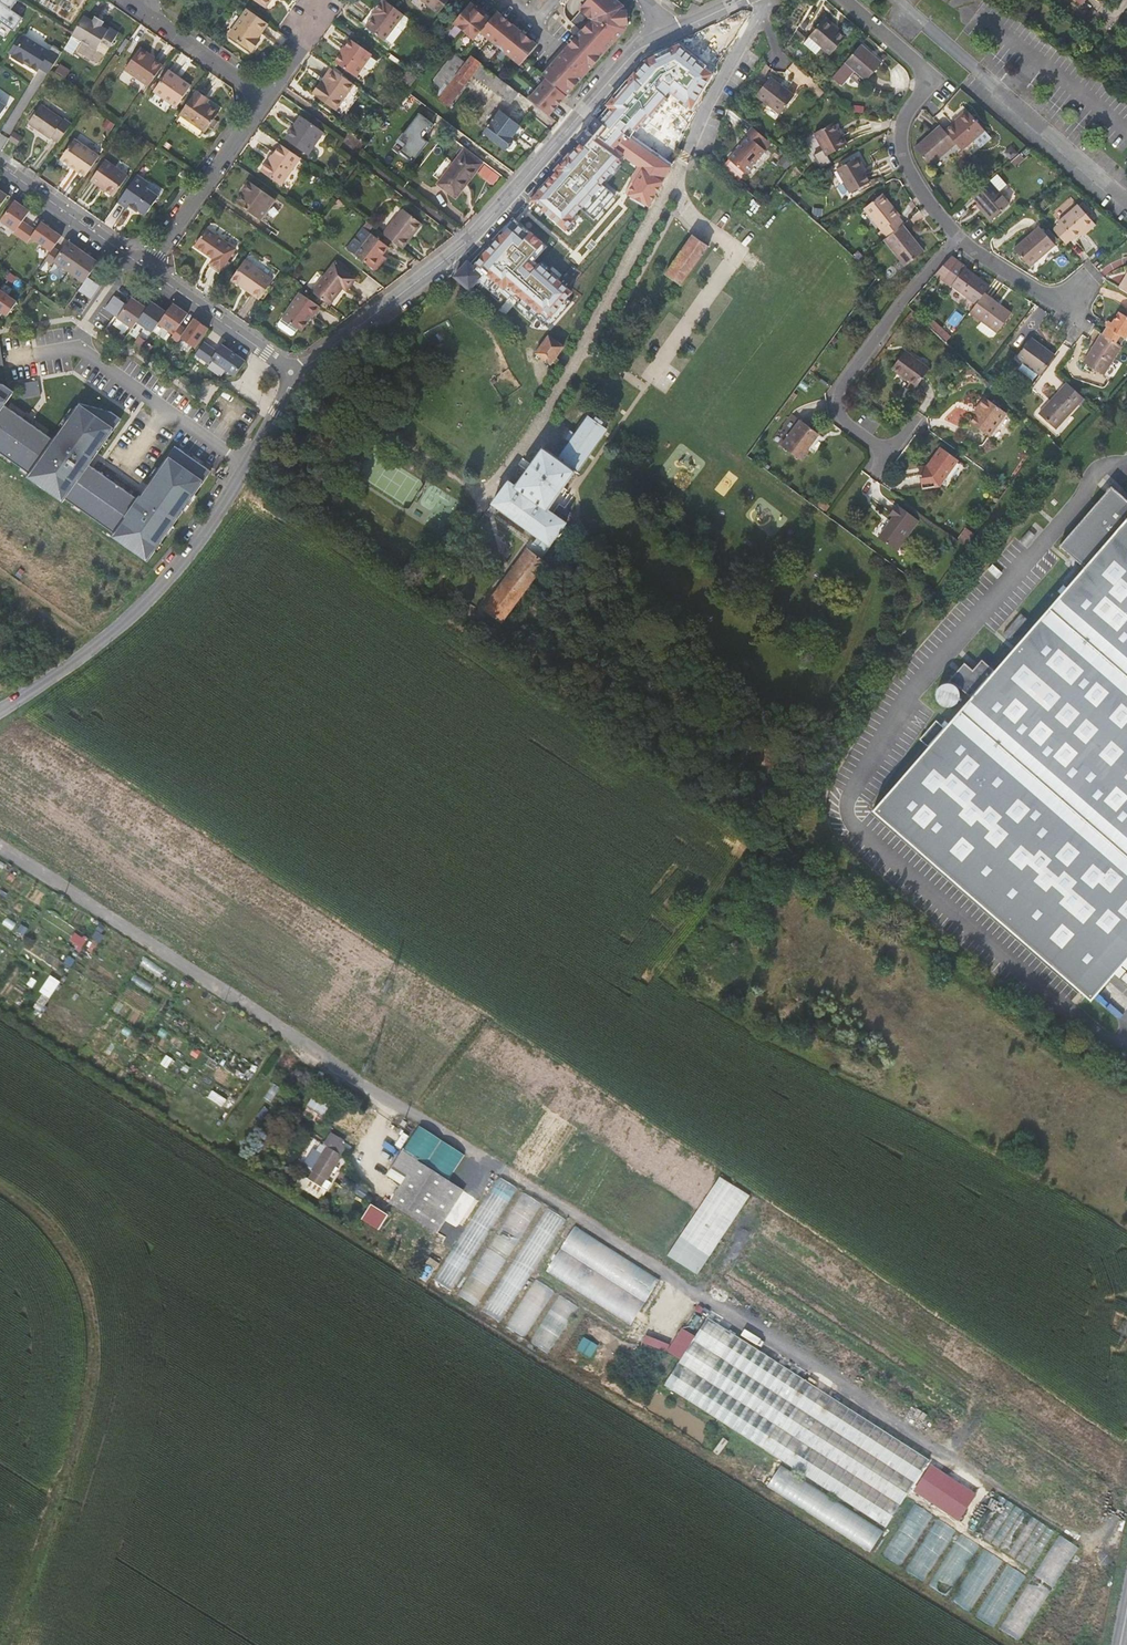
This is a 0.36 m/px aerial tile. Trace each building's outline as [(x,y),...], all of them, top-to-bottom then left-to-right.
[(23,17),(11,9),(17,1),(16,0),(0,0),(0,22),(13,31),(23,17)] [(265,8),(271,0),(253,0),(265,8)] [(392,0),(379,0),(372,9),(375,11),(367,23),(385,36),(404,9),(392,0)] [(438,14),(449,0),(421,0),(438,14)] [(452,21),(471,37),(481,24),(522,57),(534,42),(494,8),(489,15),(470,0),(468,0),(452,21)] [(548,116),(585,73),(614,39),(624,27),(625,9),(614,0),(582,0),(577,7),(588,16),(544,71),(548,74),(527,101),(548,116)] [(361,18),(367,23),(375,11),(372,9),(369,7),(361,18)] [(257,38),(268,24),(247,9),(228,36),(251,52),(260,40),(257,38)] [(86,12),(76,30),(72,37),(76,41),(81,40),(93,49),(98,42),(105,47),(116,31),(102,21),(104,18),(94,12),(91,16),(86,12)] [(826,17),(824,20),(838,31),(840,29),(826,17)] [(838,31),(824,20),(804,43),(816,54),(822,47),(830,55),(845,38),(838,31)] [(69,26),(65,33),(69,35),(72,37),(76,30),(69,26)] [(125,44),(133,32),(129,30),(121,41),(125,44)] [(794,33),(803,41),(806,38),(796,30),(794,33)] [(13,55),(23,38),(20,36),(9,52),(13,55)] [(40,68),(49,74),(62,52),(52,47),(49,51),(25,36),(23,38),(13,55),(11,57),(23,64),(25,61),(30,64),(29,66),(38,72),(40,68)] [(351,36),(335,59),(356,73),(364,61),(369,65),(374,66),(379,58),(370,52),(372,50),(351,36)] [(126,65),(150,82),(163,63),(149,53),(151,50),(141,43),(126,65)] [(609,108),(530,196),(568,231),(584,214),(593,222),(617,196),(605,184),(625,160),(635,165),(624,193),(650,208),(671,164),(630,134),(667,92),(691,111),(716,72),(678,43),(646,58),(605,104),(609,108)] [(861,45),(845,63),(854,70),(866,81),(882,63),(875,58),(871,54),(861,45)] [(510,105),(518,94),(458,49),(440,74),(439,87),(445,92),(442,95),(459,108),(479,82),(510,105)] [(848,77),(854,70),(845,63),(839,69),(848,77)] [(341,104),(357,81),(333,65),(325,76),(329,78),(320,89),(341,104)] [(169,66),(155,87),(177,103),(191,82),(169,66)] [(126,71),(123,76),(144,90),(147,86),(126,71)] [(770,77),(756,96),(780,114),(794,96),(770,77)] [(208,95),(198,87),(180,112),(206,130),(219,109),(205,99),(208,95)] [(405,91),(398,101),(407,107),(413,98),(405,91)] [(57,141),(70,123),(63,118),(61,119),(38,103),(25,122),(48,139),(50,136),(57,141)] [(954,144),(960,150),(984,130),(967,111),(943,131),(954,144)] [(497,113),(478,139),(503,157),(522,131),(497,113)] [(305,117),(289,140),(312,156),(328,133),(305,117)] [(833,123),(814,133),(827,156),(847,145),(840,131),(838,132),(833,123)] [(943,131),(937,124),(913,146),(930,165),(954,144),(943,131)] [(765,150),(771,143),(753,127),(746,135),(749,137),(729,160),(745,174),(746,175),(753,167),(752,166),(765,151),(765,150)] [(11,130),(6,138),(13,143),(18,135),(11,130)] [(61,157),(85,175),(99,155),(75,138),(61,157)] [(283,185),(303,158),(284,145),(265,172),(283,185)] [(463,148),(435,183),(454,198),(482,163),(463,148)] [(778,163),(786,169),(792,163),(783,156),(778,163)] [(104,159),(91,179),(113,194),(126,175),(104,159)] [(745,174),(729,160),(722,167),(739,182),(745,174)] [(864,161),(860,163),(868,178),(872,176),(864,161)] [(868,178),(860,163),(842,172),(855,198),(873,188),(868,178)] [(485,164),(480,175),(496,183),(501,172),(485,164)] [(140,169),(120,198),(129,205),(131,201),(146,211),(159,191),(146,181),(149,176),(140,169)] [(149,176),(146,181),(159,191),(164,184),(150,175),(149,176)] [(247,192),(240,202),(265,219),(279,200),(252,180),(245,190),(247,192)] [(1007,205),(986,180),(970,195),(976,202),(991,219),(1007,205)] [(1,213),(11,198),(0,190),(0,212),(1,213)] [(870,212),(891,240),(910,226),(906,220),(908,218),(891,195),(870,212)] [(987,222),(991,219),(976,202),(972,205),(987,222)] [(26,223),(33,213),(18,203),(4,223),(19,233),(17,235),(24,240),(25,238),(32,228),(26,223)] [(1049,229),(1062,243),(1067,238),(1069,240),(1089,222),(1073,204),(1053,222),(1055,224),(1049,229)] [(387,234),(406,249),(425,223),(406,209),(387,234)] [(537,259),(547,246),(513,218),(471,262),(468,260),(452,276),(469,291),(480,280),(486,273),(546,323),(575,291),(537,259)] [(57,250),(65,238),(45,224),(39,232),(32,228),(25,238),(24,240),(31,245),(35,240),(55,254),(57,250)] [(910,226),(891,240),(911,267),(930,253),(910,226)] [(1040,226),(1037,229),(1049,242),(1052,240),(1040,226)] [(239,248),(209,227),(196,245),(215,259),(212,263),(223,272),(239,248)] [(1035,227),(1010,248),(1027,266),(1051,245),(1049,242),(1037,229),(1035,227)] [(372,233),(356,255),(372,267),(378,271),(383,265),(377,261),(381,256),(382,258),(390,247),(372,233)] [(667,273),(683,284),(700,259),(710,245),(695,234),(667,273)] [(73,274),(87,254),(72,243),(64,254),(57,250),(55,254),(49,262),(56,267),(58,264),(73,274)] [(1036,269),(1059,252),(1055,247),(1032,264),(1036,269)] [(91,279),(102,264),(87,254),(73,274),(88,285),(91,279)] [(989,291),(993,285),(962,262),(952,255),(938,274),(948,282),(979,305),(989,291)] [(382,258),(381,256),(377,261),(383,265),(386,260),(382,258)] [(247,260),(235,279),(263,299),(276,280),(247,260)] [(314,294),(331,308),(345,290),(349,293),(358,282),(336,266),(314,294)] [(1117,289),(1126,295),(1126,272),(1117,289)] [(15,284),(19,278),(13,274),(9,280),(15,284)] [(104,288),(91,279),(88,285),(87,286),(99,295),(104,288)] [(99,295),(87,286),(82,293),(94,301),(99,295)] [(0,291),(0,311),(10,318),(20,304),(1,290),(0,291)] [(979,305),(975,310),(988,320),(985,324),(985,328),(996,336),(1000,335),(1003,331),(1017,313),(989,291),(979,305)] [(301,296),(279,327),(280,330),(290,337),(293,337),(297,331),(303,334),(308,327),(309,328),(321,310),(301,296)] [(130,307),(118,298),(114,305),(126,314),(130,307)] [(126,314),(121,320),(136,331),(141,324),(151,310),(136,300),(133,301),(130,307),(126,314)] [(162,326),(171,314),(155,304),(151,310),(141,324),(156,335),(162,326)] [(126,314),(114,305),(109,312),(121,320),(126,314)] [(184,327),(192,316),(177,306),(171,314),(162,326),(178,336),(184,327)] [(1104,335),(1116,342),(1121,333),(1126,337),(1126,314),(1120,310),(1110,327),(1109,326),(1104,335)] [(199,350),(212,331),(198,321),(190,332),(184,327),(178,336),(175,341),(182,346),(185,341),(199,350)] [(1104,335),(1102,334),(1086,362),(1107,373),(1122,346),(1116,342),(1104,335)] [(560,345),(546,335),(533,352),(548,362),(560,345)] [(119,341),(125,345),(129,340),(123,336),(119,341)] [(139,345),(145,349),(149,344),(143,340),(139,345)] [(1019,361),(1041,378),(1055,359),(1032,342),(1019,361)] [(147,351),(153,355),(157,349),(151,345),(147,351)] [(239,379),(250,364),(226,347),(221,354),(208,345),(199,357),(213,366),(216,362),(239,379)] [(912,351),(900,369),(923,386),(936,368),(912,351)] [(1087,399),(1069,383),(1043,416),(1061,431),(1087,399)] [(26,401),(45,398),(42,384),(23,387),(26,401)] [(34,476),(32,479),(67,505),(70,501),(118,536),(122,539),(119,542),(148,562),(150,559),(154,561),(213,477),(209,475),(212,471),(183,451),(180,455),(176,453),(142,502),(94,467),(124,424),(107,412),(83,406),(58,442),(9,408),(17,397),(0,385),(0,451),(34,476)] [(985,412),(975,425),(995,440),(1013,414),(992,398),(983,411),(985,412)] [(509,487),(494,509),(535,537),(524,551),(482,611),(503,626),(546,566),(539,561),(550,547),(562,556),(570,545),(563,541),(571,531),(550,516),(578,478),(607,437),(604,436),(610,427),(600,419),(594,427),(588,423),(576,441),(573,439),(569,446),(571,448),(559,464),(543,453),(515,491),(509,487)] [(804,424),(785,450),(804,465),(812,454),(810,452),(821,437),(804,424)] [(923,471),(927,492),(945,490),(963,464),(946,451),(932,470),(923,471)] [(1118,482),(1066,543),(1091,564),(1009,660),(1001,670),(884,806),(1103,993),(1126,965),(1126,489),(1118,482)] [(900,521),(884,543),(902,555),(924,524),(902,509),(895,519),(900,521)] [(965,543),(973,549),(980,539),(972,533),(965,543)] [(1008,646),(998,638),(984,639),(975,649),(976,663),(987,672),(1001,670),(1009,660),(1008,646)] [(308,1105),(327,1117),(334,1106),(314,1095),(308,1105)] [(450,1177),(464,1153),(420,1125),(405,1149),(450,1177)] [(315,1170),(309,1179),(321,1186),(326,1178),(327,1179),(342,1154),(327,1146),(313,1169),(315,1170)] [(409,1175),(418,1162),(404,1153),(395,1167),(409,1175)] [(466,1193),(418,1162),(409,1175),(391,1203),(438,1234),(466,1193)] [(456,1292),(516,1185),(496,1174),(437,1281),(456,1292)] [(669,1255),(700,1274),(749,1193),(719,1174),(669,1255)] [(479,1307),(541,1201),(524,1191),(461,1297),(479,1307)] [(363,1220),(382,1230),(391,1213),(371,1203),(363,1220)] [(483,1311),(502,1322),(566,1219),(547,1207),(483,1311)] [(661,1279),(575,1226),(546,1271),(631,1325),(661,1279)] [(536,1279),(506,1325),(525,1337),(555,1291),(536,1279)] [(549,1353),(579,1306),(561,1294),(530,1341),(549,1353)] [(886,1531),(933,1459),(700,1302),(652,1377),(886,1531)] [(913,1492),(961,1520),(978,1492),(931,1463),(913,1492)] [(781,1466),(768,1487),(872,1551),(885,1530),(781,1466)] [(913,1503),(885,1556),(903,1565),(931,1512),(913,1503)] [(924,1580),(955,1529),(939,1519),(926,1541),(925,1540),(907,1570),(924,1580)] [(930,1583),(947,1595),(981,1545),(963,1533),(930,1583)]
